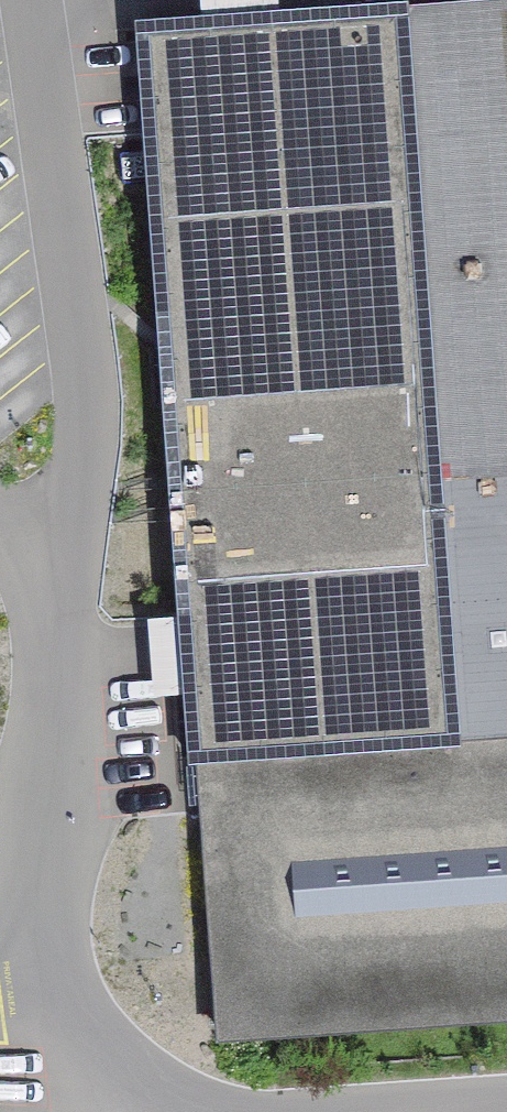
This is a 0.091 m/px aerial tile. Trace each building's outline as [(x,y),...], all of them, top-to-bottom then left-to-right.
[(416,3),(450,492),(506,488),(506,0),(455,0),(416,3)] [(165,11),(205,496),(450,492),(416,3),(165,11)] [(205,496),(217,737),(506,723),(506,485),(205,496)] [(217,737),(226,1042),(506,1026),(506,723),(217,737)]
